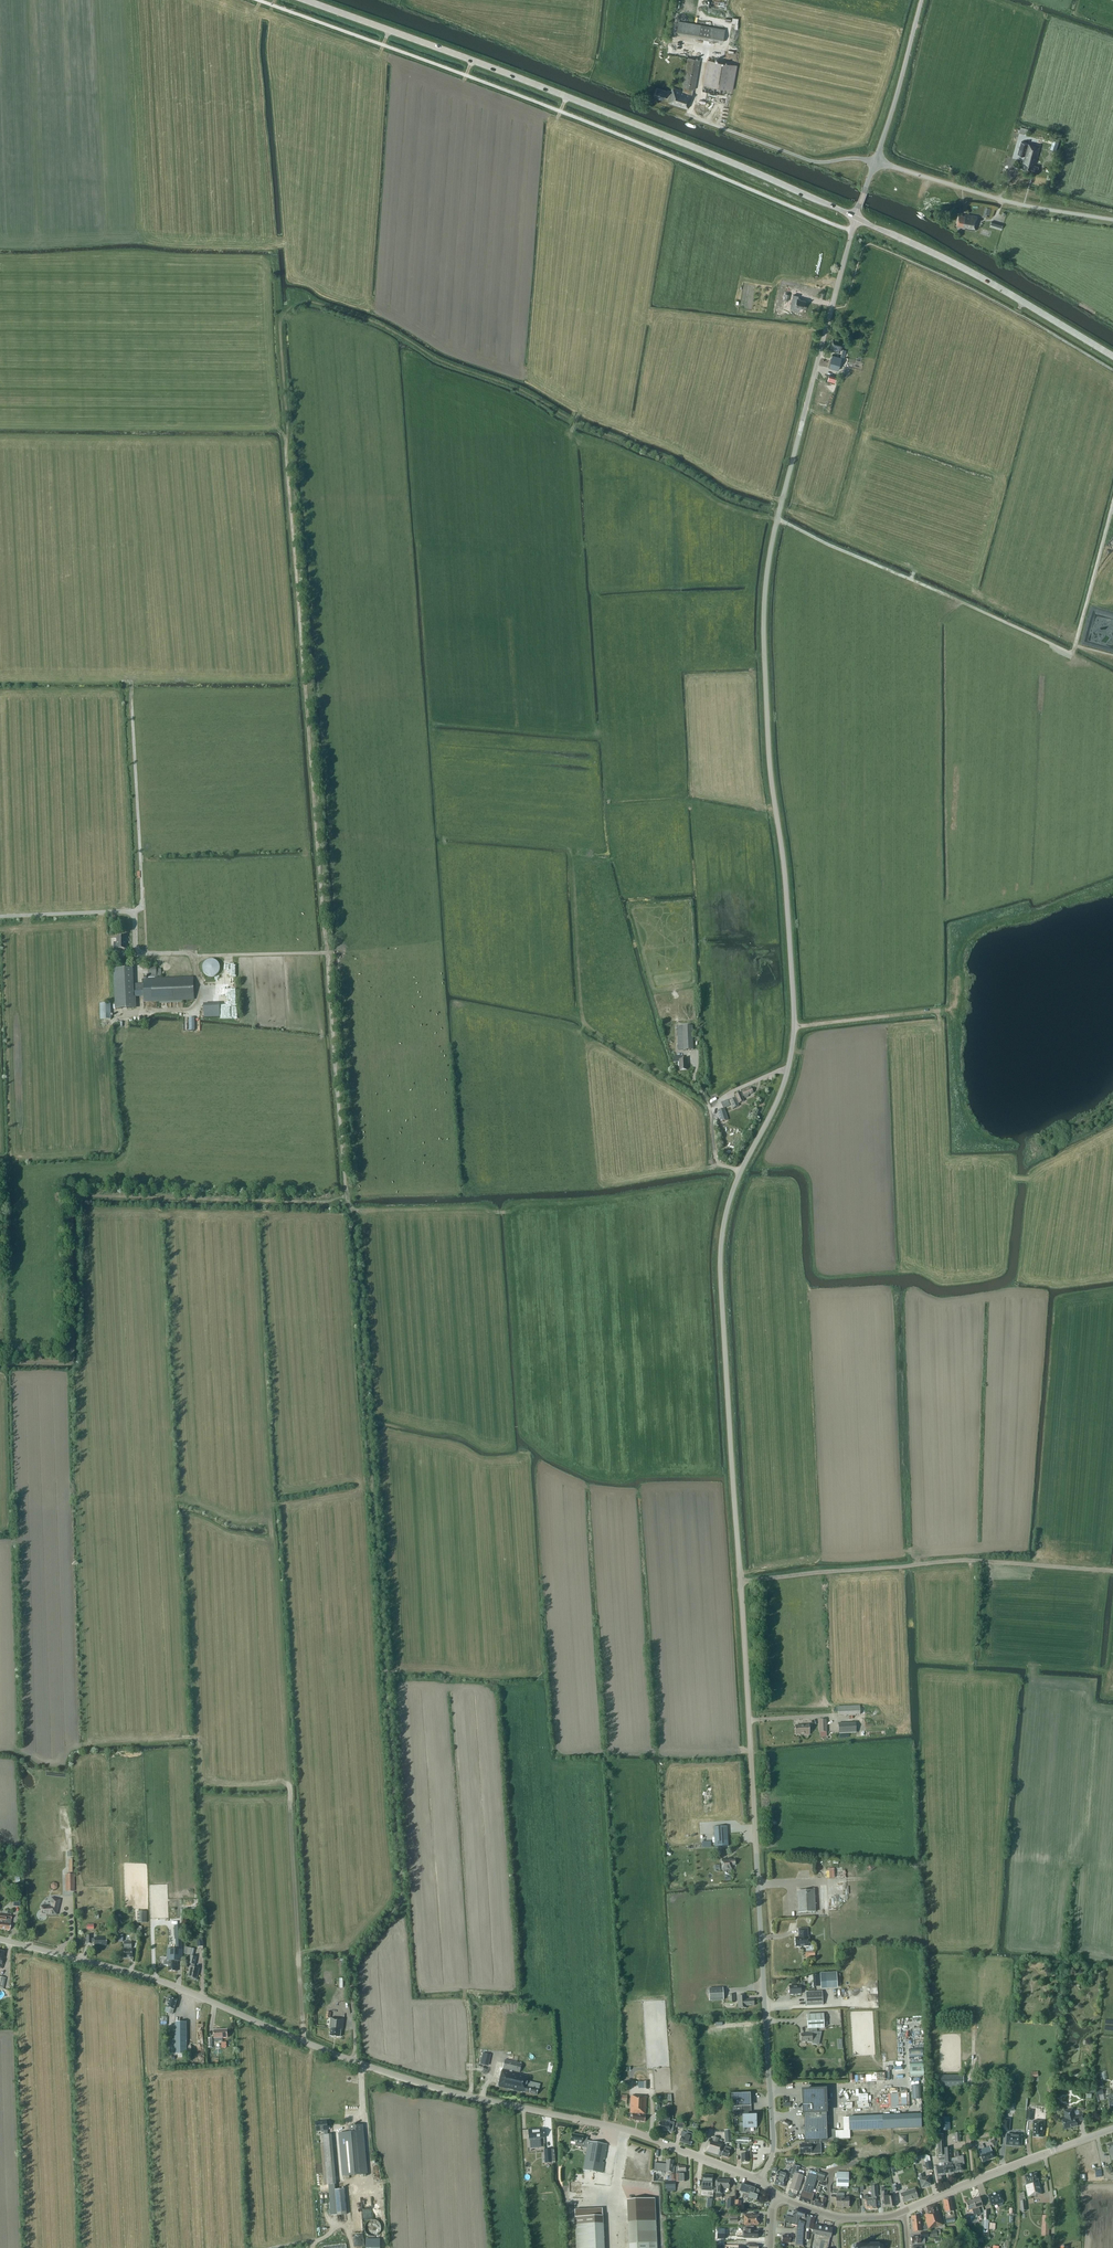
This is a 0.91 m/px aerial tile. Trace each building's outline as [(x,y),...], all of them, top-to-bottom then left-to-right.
[(724,28),(678,20),(675,34),(722,41),(724,28)] [(688,57),(683,87),(684,87),(683,90),(673,87),(672,92),(658,88),(656,95),(665,98),(666,96),(671,97),(669,103),(688,109),(693,93),(694,89),(695,89),(700,59),(688,57)] [(703,91),(732,96),(737,64),(708,59),(703,91)] [(1053,141),(1050,149),(1056,151),(1059,143),(1053,141)] [(1025,156),(1029,144),(1022,142),(1018,154),(1025,156)] [(1029,144),(1025,156),(1023,163),(1024,163),(1023,169),(1037,173),(1039,167),(1036,166),(1041,147),(1029,144)] [(963,226),(962,228),(976,230),(977,221),(976,220),(977,216),(965,214),(965,216),(958,214),(957,225),(963,226)] [(793,302),(796,303),(796,306),(805,308),(806,301),(800,300),(800,299),(797,298),(798,297),(794,296),(793,302)] [(843,342),(833,340),(830,349),(840,352),(843,342)] [(842,357),(832,355),(829,367),(838,370),(842,357)] [(117,936),(116,936),(116,943),(113,943),(113,956),(121,956),(121,949),(127,949),(127,948),(127,936),(117,936)] [(214,959),(211,959),(208,960),(206,961),(204,964),(203,967),(203,969),(204,972),(206,974),(209,976),(212,976),(215,976),(217,975),(219,973),(220,970),(221,967),(220,964),(219,962),(217,960),(214,959)] [(157,976),(157,966),(149,966),(149,976),(157,976)] [(114,969),(116,1008),(134,1007),(134,996),(144,996),(145,1001),(195,998),(194,977),(144,979),(144,983),(133,984),(132,968),(114,969)] [(112,1020),(111,1003),(101,1003),(101,1020),(112,1020)] [(678,1026),(679,1050),(693,1050),(693,1026),(678,1026)] [(683,1060),(683,1057),(673,1057),(673,1062),(679,1062),(679,1070),(686,1070),(686,1060),(683,1060)] [(742,1091),(742,1093),(740,1093),(740,1092),(735,1094),(739,1103),(744,1101),(742,1096),(744,1095),(745,1097),(748,1096),(747,1095),(753,1092),(750,1087),(742,1091)] [(739,1106),(735,1098),(729,1101),(732,1109),(739,1106)] [(725,1112),(724,1108),(717,1111),(721,1122),(726,1121),(724,1113),(725,1112)] [(860,1714),(860,1705),(836,1706),(836,1715),(860,1714)] [(856,1732),(855,1722),(838,1723),(839,1733),(856,1732)] [(795,1726),(795,1735),(800,1734),(800,1735),(809,1735),(809,1724),(799,1725),(799,1726),(795,1726)] [(728,1846),(727,1826),(715,1826),(716,1847),(728,1846)] [(721,1860),(722,1870),(732,1870),(731,1865),(735,1865),(735,1860),(731,1860),(731,1859),(721,1860)] [(811,1891),(796,1892),(797,1913),(815,1912),(814,1889),(811,1889),(811,1891)] [(41,1911),(40,1915),(46,1916),(47,1915),(56,1914),(59,1899),(51,1898),(52,1898),(50,1906),(40,1906),(41,1911)] [(137,1911),(138,1923),(147,1923),(147,1911),(137,1911)] [(0,1914),(0,1929),(9,1930),(11,1916),(0,1914)] [(795,1938),(795,1947),(808,1946),(808,1937),(807,1937),(807,1929),(798,1930),(799,1938),(795,1938)] [(106,1945),(106,1938),(93,1938),(93,1939),(91,1939),(91,1935),(86,1935),(86,1943),(91,1943),(91,1942),(94,1942),(94,1946),(99,1946),(99,1945),(106,1945)] [(131,1948),(131,1941),(123,1941),(123,1950),(124,1950),(124,1957),(132,1957),(132,1949),(128,1949),(128,1948),(131,1948)] [(190,1955),(190,1956),(188,1963),(191,1964),(190,1966),(188,1977),(190,1977),(189,1978),(196,1980),(197,1976),(196,1976),(197,1972),(198,1973),(199,1968),(194,1967),(196,1957),(193,1956),(195,1949),(188,1947),(187,1954),(190,1955)] [(168,1970),(176,1971),(177,1961),(182,1961),(183,1949),(167,1948),(167,1960),(164,1960),(164,1965),(168,1965),(168,1970)] [(801,1986),(789,1986),(789,1994),(801,1994),(801,1989),(805,1989),(804,1982),(800,1982),(801,1986)] [(708,1989),(709,2001),(723,2000),(722,1988),(708,1989)] [(822,1991),(805,1992),(806,2006),(823,2005),(822,1991)] [(753,2006),(753,1999),(745,2000),(745,1995),(737,1996),(737,2008),(745,2008),(745,2006),(753,2006)] [(177,2000),(174,1999),(174,1998),(168,1996),(166,2002),(168,2002),(166,2007),(170,2008),(169,2013),(172,2014),(177,2000)] [(343,2030),(344,2020),(330,2019),(330,2013),(326,2012),(325,2019),(329,2019),(328,2029),(331,2029),(330,2037),(340,2038),(341,2030),(343,2030)] [(808,2034),(801,2034),(801,2042),(805,2041),(805,2042),(812,2042),(812,2043),(817,2044),(818,2039),(820,2039),(821,2032),(816,2032),(816,2028),(824,2028),(824,2014),(807,2015),(807,2029),(809,2029),(809,2033),(808,2033),(808,2034)] [(170,2040),(170,2045),(170,2054),(180,2054),(183,2054),(186,2054),(186,2022),(173,2022),(174,2040),(170,2040)] [(228,2038),(227,2029),(213,2030),(214,2038),(222,2038),(228,2038)] [(521,2091),(537,2095),(539,2085),(529,2083),(531,2076),(513,2072),(513,2071),(520,2072),(522,2064),(505,2060),(503,2068),(511,2070),(511,2071),(503,2070),(499,2087),(521,2092),(521,2091)] [(964,2087),(964,2076),(937,2076),(937,2087),(964,2087)] [(804,2127),(801,2127),(801,2129),(804,2129),(805,2132),(805,2141),(808,2140),(818,2140),(820,2140),(827,2139),(827,2136),(827,2130),(827,2123),(826,2113),(825,2089),(803,2090),(803,2107),(803,2113),(804,2113),(804,2114),(804,2127)] [(889,2107),(903,2107),(903,2093),(889,2094),(889,2107)] [(749,2094),(732,2095),(733,2106),(749,2105),(749,2094)] [(633,2113),(632,2120),(645,2122),(646,2116),(642,2115),(642,2114),(645,2114),(646,2096),(631,2096),(630,2113),(633,2113)] [(709,2101),(708,2114),(716,2115),(716,2102),(709,2101)] [(1070,2127),(1077,2125),(1076,2122),(1084,2121),(1082,2114),(1075,2116),(1074,2108),(1064,2111),(1066,2119),(1062,2120),(1065,2130),(1070,2129),(1070,2127)] [(849,2130),(850,2130),(921,2128),(921,2114),(849,2117),(849,2130)] [(658,2129),(668,2131),(668,2132),(672,2133),(674,2122),(670,2122),(670,2121),(669,2121),(670,2117),(664,2116),(663,2120),(660,2119),(658,2129)] [(743,2117),(744,2132),(744,2127),(752,2127),(752,2124),(755,2124),(756,2131),(755,2116),(756,2116),(743,2117)] [(949,2117),(939,2118),(940,2127),(950,2126),(949,2117)] [(1010,2119),(1003,2118),(1002,2131),(1009,2131),(1010,2119)] [(322,2135),(327,2180),(327,2185),(336,2184),(331,2134),(327,2135),(327,2130),(326,2121),(315,2122),(316,2132),(324,2131),(324,2135),(322,2135)] [(1032,2131),(1034,2131),(1033,2136),(1042,2137),(1043,2132),(1044,2132),(1045,2122),(1033,2121),(1032,2131)] [(544,2138),(544,2130),(537,2130),(537,2129),(528,2130),(529,2139),(530,2139),(530,2145),(537,2145),(537,2144),(539,2144),(539,2143),(539,2142),(539,2141),(536,2141),(536,2139),(544,2138)] [(827,2136),(827,2139),(834,2139),(836,2139),(835,2131),(835,2129),(827,2130),(827,2136)] [(732,2143),(731,2130),(724,2130),(725,2144),(732,2143)] [(844,2130),(835,2131),(836,2139),(850,2138),(850,2130),(849,2130),(844,2130)] [(340,2134),(341,2141),(340,2141),(343,2176),(366,2174),(362,2132),(340,2134)] [(692,2137),(682,2133),(679,2141),(691,2146),(692,2141),(691,2140),(692,2137)] [(588,2142),(587,2142),(588,2137),(583,2137),(583,2136),(572,2134),(571,2141),(576,2142),(575,2147),(587,2149),(584,2170),(602,2173),(604,2163),(603,2163),(603,2159),(604,2159),(607,2145),(588,2141),(588,2142)] [(1007,2134),(1006,2145),(1021,2146),(1022,2136),(1007,2134)] [(899,2143),(906,2143),(906,2135),(898,2136),(899,2143)] [(709,2139),(705,2152),(719,2156),(720,2155),(728,2157),(731,2148),(726,2146),(727,2145),(725,2144),(717,2142),(718,2138),(713,2137),(712,2140),(709,2139)] [(805,2145),(800,2145),(800,2153),(811,2152),(811,2154),(818,2154),(821,2154),(821,2153),(818,2153),(817,2144),(821,2144),(821,2143),(834,2142),(834,2139),(827,2139),(820,2140),(818,2140),(808,2140),(805,2141),(806,2145),(805,2145)] [(980,2156),(982,2162),(994,2158),(992,2152),(991,2152),(989,2146),(984,2148),(982,2144),(978,2146),(979,2150),(978,2150),(980,2156)] [(944,2148),(944,2155),(945,2163),(950,2162),(952,2162),(954,2172),(955,2172),(963,2171),(962,2165),(964,2165),(963,2156),(959,2156),(958,2152),(954,2152),(955,2158),(950,2159),(950,2148),(944,2148)] [(554,2149),(544,2150),(545,2163),(555,2162),(554,2149)] [(748,2162),(748,2154),(745,2154),(745,2151),(739,2151),(739,2149),(736,2149),(736,2155),(741,2155),(741,2162),(748,2162)] [(665,2173),(673,2173),(674,2165),(673,2165),(673,2161),(667,2160),(667,2164),(666,2164),(665,2173)] [(942,2165),(943,2166),(936,2167),(937,2174),(944,2173),(943,2172),(945,2171),(945,2173),(954,2172),(952,2162),(950,2162),(945,2163),(944,2163),(944,2165),(942,2165)] [(890,2167),(892,2173),(903,2170),(901,2164),(890,2167)] [(793,2165),(789,2178),(792,2179),(790,2187),(799,2189),(803,2175),(795,2173),(797,2166),(793,2165)] [(681,2166),(678,2166),(678,2167),(676,2168),(676,2172),(676,2174),(676,2175),(676,2182),(685,2182),(685,2174),(685,2172),(686,2172),(686,2166),(681,2167),(681,2166)] [(812,2193),(817,2176),(818,2173),(809,2170),(808,2174),(803,2190),(812,2193)] [(775,2184),(784,2187),(787,2178),(787,2179),(789,2174),(783,2172),(783,2174),(777,2172),(778,2171),(777,2171),(775,2178),(776,2178),(777,2178),(775,2184)] [(848,2173),(837,2173),(837,2186),(848,2187),(848,2173)] [(1038,2182),(1036,2173),(1024,2176),(1026,2183),(1024,2184),(1027,2197),(1042,2194),(1040,2182),(1038,2182)] [(929,2176),(923,2178),(922,2174),(919,2175),(919,2177),(919,2179),(921,2188),(925,2187),(925,2186),(931,2185),(930,2182),(930,2181),(929,2176)] [(702,2184),(701,2189),(712,2190),(712,2185),(712,2184),(713,2176),(702,2175),(702,2184)] [(717,2188),(716,2198),(722,2198),(722,2194),(723,2188),(729,2189),(730,2180),(717,2179),(716,2188),(717,2188)] [(863,2200),(864,2200),(865,2209),(870,2209),(870,2210),(877,2209),(876,2197),(878,2197),(877,2183),(870,2183),(871,2198),(868,2198),(867,2196),(863,2196),(863,2200)] [(756,2200),(756,2199),(757,2199),(758,2197),(757,2196),(759,2191),(758,2190),(755,2189),(741,2184),(739,2191),(746,2193),(745,2198),(748,2199),(748,2200),(750,2201),(751,2200),(751,2199),(756,2200)] [(882,2202),(883,2208),(889,2207),(894,2207),(892,2196),(888,2197),(888,2196),(886,2196),(887,2190),(888,2190),(888,2189),(881,2188),(880,2199),(882,2202)] [(334,2190),(336,2215),(346,2214),(344,2189),(334,2190)] [(802,2189),(799,2201),(811,2205),(814,2194),(812,2193),(803,2190),(802,2189)] [(900,2194),(903,2203),(917,2198),(914,2189),(900,2194)] [(1003,2203),(1000,2191),(987,2195),(991,2205),(993,2204),(994,2206),(998,2204),(999,2207),(1003,2205),(1002,2203),(1003,2203)] [(836,2207),(849,2207),(849,2198),(844,2198),(844,2193),(836,2193),(836,2207)] [(816,2199),(817,2195),(814,2194),(811,2205),(817,2207),(819,2199),(816,2199)] [(821,2197),(820,2200),(819,2199),(817,2207),(823,2209),(826,2199),(824,2198),(824,2197),(821,2196),(821,2197)] [(953,2211),(950,2197),(943,2200),(946,2212),(953,2211)] [(654,2198),(627,2200),(629,2244),(657,2243),(655,2221),(654,2198)] [(973,2200),(977,2214),(980,2213),(978,2208),(982,2206),(980,2198),(973,2200)] [(977,2214),(973,2200),(965,2202),(968,2211),(972,2210),(974,2215),(977,2214)] [(928,2214),(924,2215),(928,2229),(942,2225),(938,2210),(937,2210),(936,2206),(934,2206),(927,2208),(928,2214)] [(804,2240),(804,2232),(804,2229),(803,2229),(807,2213),(795,2209),(794,2214),(793,2213),(792,2217),(786,2215),(784,2222),(797,2226),(796,2229),(795,2229),(794,2246),(803,2246),(804,2240)] [(744,2215),(744,2225),(758,2225),(758,2224),(758,2215),(752,2215),(752,2214),(744,2215)] [(602,2215),(575,2216),(575,2224),(603,2223),(602,2215)] [(804,2228),(812,2229),(815,2217),(807,2215),(804,2228)] [(912,2216),(911,2217),(913,2232),(921,2231),(919,2215),(912,2216)] [(380,2229),(381,2227),(380,2225),(380,2224),(379,2222),(378,2221),(377,2220),(375,2220),(373,2219),(372,2219),(370,2219),(369,2220),(367,2221),(366,2222),(365,2223),(365,2225),(364,2227),(364,2228),(365,2230),(365,2231),(366,2233),(368,2234),(369,2235),(371,2235),(372,2235),(374,2235),(375,2235),(377,2234),(378,2233),(379,2232),(380,2230),(380,2229)] [(603,2223),(575,2224),(576,2247),(604,2247),(603,2223)] [(813,2234),(815,2234),(814,2239),(821,2240),(819,2247),(827,2247),(829,2237),(830,2237),(832,2229),(815,2225),(813,2234)] [(742,2227),(742,2237),(749,2238),(757,2238),(757,2237),(758,2237),(758,2234),(757,2234),(758,2232),(753,2232),(753,2227),(748,2227),(742,2227)] [(934,2230),(929,2231),(930,2238),(934,2237),(937,2237),(937,2234),(939,2234),(938,2230),(938,2229),(936,2230),(934,2230)] [(920,2236),(911,2237),(912,2244),(925,2243),(924,2237),(928,2237),(928,2232),(920,2233),(920,2236)]
